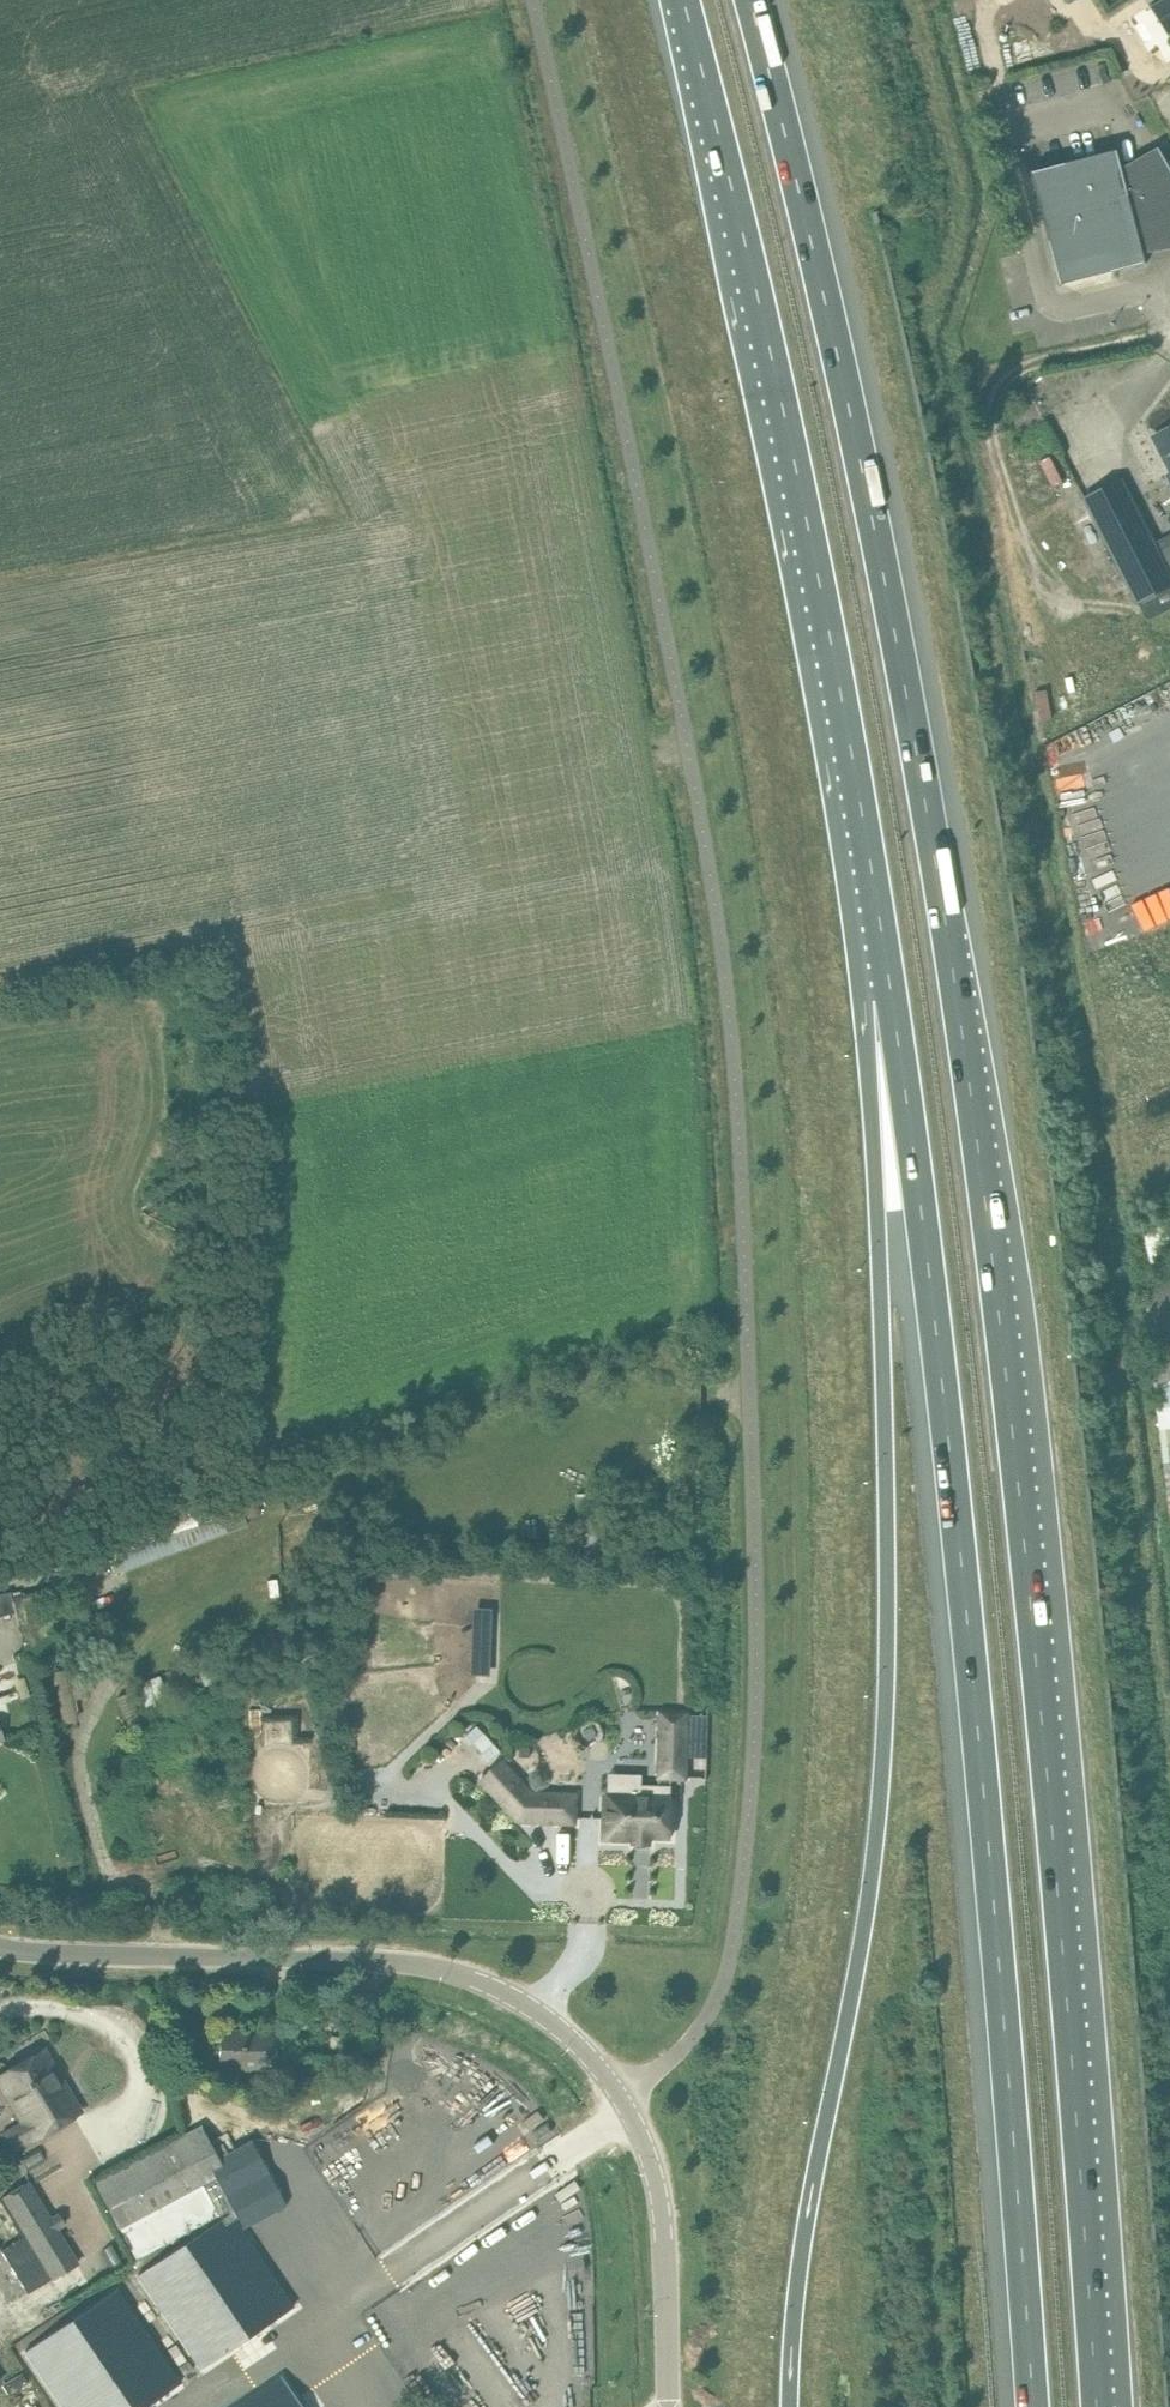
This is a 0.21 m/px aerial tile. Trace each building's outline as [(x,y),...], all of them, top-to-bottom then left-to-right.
[(1011,64),(1040,54),(1033,33),(1004,43),(1011,64)] [(1128,101),(1169,80),(1169,53),(1169,51),(1116,77),(1128,101)] [(1162,159),(1122,169),(1117,151),(1032,174),(1062,286),(1147,264),(1146,262),(1138,264),(1134,248),(1169,238),(1169,168),(1159,148),(1157,149),(1162,159)] [(1153,437),(1169,470),(1169,428),(1153,437)] [(1168,536),(1153,543),(1121,480),(1085,498),(1139,603),(1169,587),(1169,535),(1168,536)] [(76,1575),(222,1519),(217,1506),(71,1562),(76,1575)] [(42,1590),(13,1598),(28,1656),(57,1649),(42,1590)] [(12,1610),(7,1591),(0,1592),(0,1613),(12,1610)] [(479,1612),(476,1671),(488,1671),(490,1612),(479,1612)] [(56,1717),(72,1717),(72,1694),(84,1693),(83,1668),(55,1669),(56,1717)] [(688,1713),(662,1712),(660,1778),(686,1778),(688,1713)] [(474,1742),(484,1733),(477,1725),(467,1734),(474,1742)] [(494,1743),(484,1752),(491,1760),(501,1751),(494,1743)] [(521,1756),(530,1756),(530,1748),(521,1748),(521,1756)] [(576,1794),(532,1793),(502,1761),(481,1780),(520,1821),(576,1823),(576,1794)] [(643,1785),(643,1784),(641,1784),(641,1796),(605,1795),(604,1839),(634,1840),(634,1844),(650,1845),(651,1837),(671,1838),(672,1797),(672,1785),(670,1785),(643,1785)] [(275,2031),(220,2030),(219,2067),(274,2068),(275,2031)] [(42,2052),(0,2077),(0,2081),(33,2136),(76,2111),(42,2052)] [(515,2097),(474,2113),(480,2130),(521,2114),(515,2097)] [(244,2228),(285,2205),(250,2139),(218,2157),(202,2127),(96,2185),(133,2261),(233,2207),(244,2228)] [(4,2198),(24,2230),(0,2245),(0,2249),(27,2293),(37,2288),(76,2264),(77,2263),(57,2231),(49,2218),(27,2182),(4,2198)] [(230,2212),(137,2275),(201,2369),(294,2306),(230,2212)] [(25,2351),(62,2406),(144,2406),(181,2382),(117,2288),(25,2351)] [(548,2328),(511,2345),(519,2363),(556,2346),(548,2328)] [(281,2376),(235,2406),(302,2406),(281,2376)]
